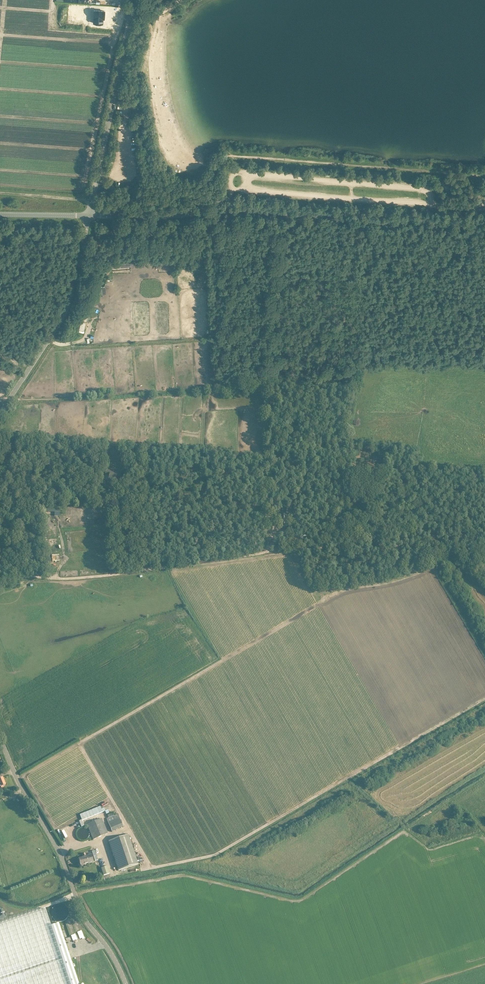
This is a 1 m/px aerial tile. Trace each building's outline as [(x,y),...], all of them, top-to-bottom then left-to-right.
[(94,10),(93,18),(94,18),(93,22),(94,22),(94,23),(96,23),(102,23),(103,18),(104,18),(104,16),(105,11),(94,10)] [(106,470),(105,476),(109,476),(108,481),(115,482),(117,475),(110,474),(111,471),(106,470)] [(19,540),(33,539),(33,531),(22,532),(22,530),(15,531),(15,536),(19,536),(19,540)] [(103,805),(91,810),(93,816),(105,811),(106,814),(109,813),(107,807),(104,808),(103,805)] [(90,811),(82,814),(84,820),(92,816),(90,811)] [(112,832),(124,828),(118,814),(106,819),(112,832)] [(93,840),(108,833),(102,819),(87,825),(93,840)] [(66,826),(61,829),(64,838),(70,836),(66,826)] [(128,835),(109,842),(118,871),(138,865),(128,835)] [(79,859),(81,866),(93,862),(91,855),(89,856),(88,853),(82,854),(83,858),(79,859)] [(71,959),(64,939),(59,923),(51,926),(46,909),(0,924),(0,983),(79,983),(71,959)]
